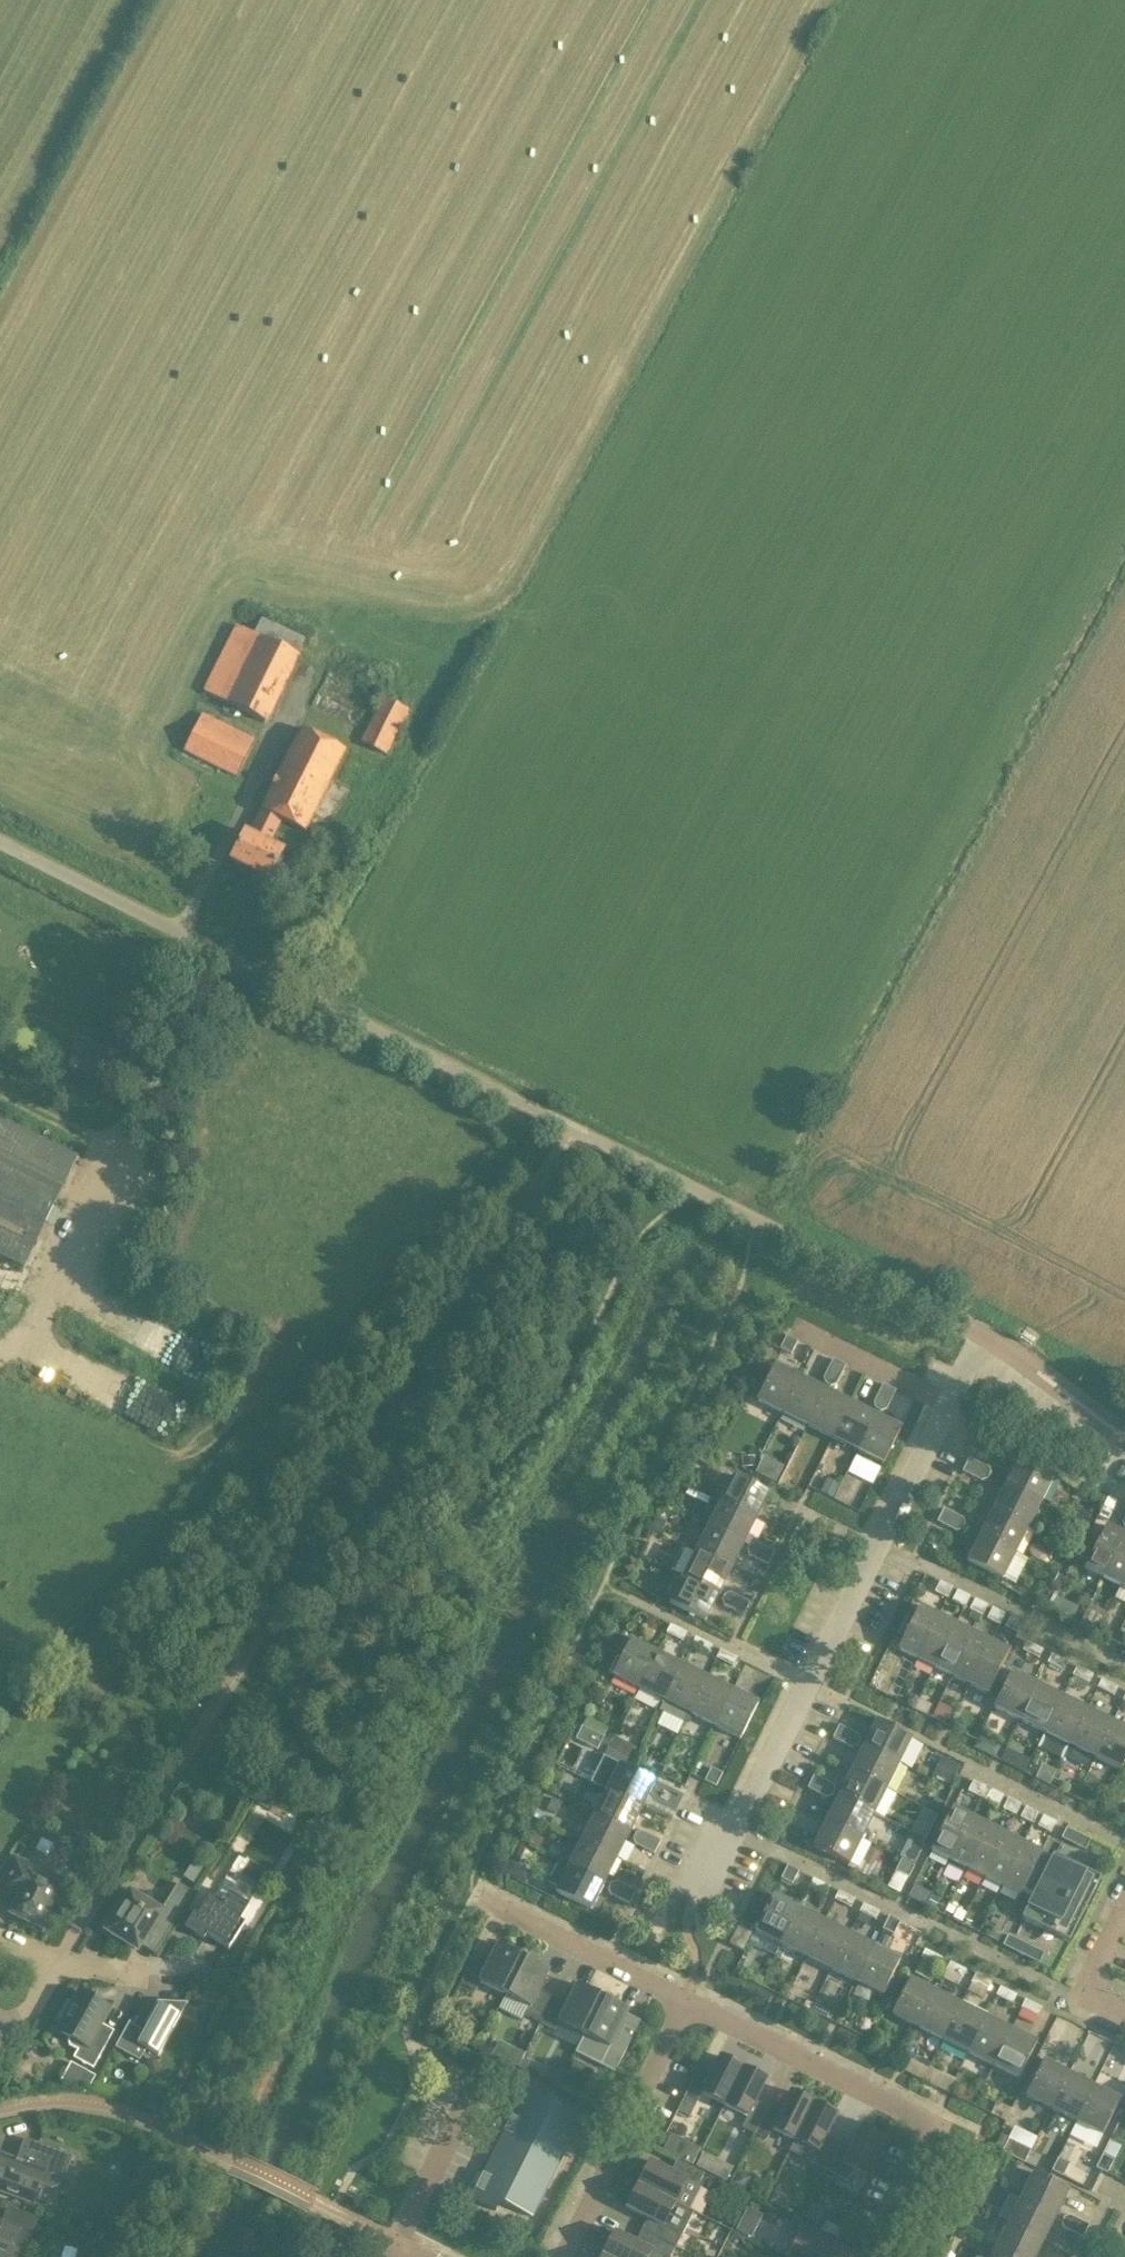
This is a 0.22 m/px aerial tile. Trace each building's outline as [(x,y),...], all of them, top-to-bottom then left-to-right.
[(202,691),(264,722),(297,655),(236,625),(202,691)] [(408,711),(383,699),(361,744),(387,756),(408,711)] [(237,777),(255,740),(201,714),(183,751),(237,777)] [(230,859),(269,879),(283,850),(270,844),(282,819),(305,830),(344,750),(300,728),(260,808),(262,809),(249,833),(244,831),(230,859)] [(77,1158),(0,1120),(0,1255),(24,1267),(77,1158)] [(797,1342),(786,1336),(779,1349),(791,1355),(797,1342)] [(827,1370),(840,1377),(845,1366),(832,1359),(827,1370)] [(773,1365),(755,1401),(782,1414),(800,1378),(773,1365)] [(825,1384),(830,1387),(836,1385),(840,1377),(827,1370),(823,1378),(825,1384)] [(800,1378),(782,1414),(807,1427),(825,1391),(800,1378)] [(895,1391),(882,1384),(877,1395),(890,1402),(895,1391)] [(832,1439),(850,1403),(825,1391),(807,1427),(832,1439)] [(880,1412),(886,1410),(890,1402),(877,1395),(873,1403),(875,1409),(880,1412)] [(857,1452),(875,1416),(850,1403),(832,1439),(857,1452)] [(883,1464),(901,1428),(875,1416),(857,1452),(883,1464)] [(712,1453),(699,1446),(693,1458),(706,1464),(712,1453)] [(754,1458),(743,1459),(743,1468),(755,1468),(754,1458)] [(973,1477),(979,1464),(968,1459),(962,1472),(973,1477)] [(1005,1485),(1041,1503),(1053,1477),(1018,1459),(1005,1485)] [(979,1464),(973,1477),(981,1482),(987,1480),(990,1474),(987,1468),(979,1464)] [(769,1493),(733,1475),(720,1502),(755,1520),(769,1493)] [(827,1480),(821,1493),(833,1499),(839,1486),(827,1480)] [(1041,1503),(1005,1485),(992,1510),(1028,1528),(1041,1503)] [(685,1494),(707,1505),(710,1499),(688,1488),(685,1494)] [(755,1520),(720,1502),(708,1527),(743,1545),(755,1520)] [(948,1528),(954,1515),(943,1509),(936,1522),(948,1528)] [(1028,1528),(992,1510),(979,1536),(1015,1554),(1028,1528)] [(954,1515),(948,1528),(956,1532),(962,1530),(964,1525),(962,1519),(954,1515)] [(661,1534),(667,1523),(659,1518),(653,1529),(661,1534)] [(1124,1535),(1105,1526),(1098,1541),(1089,1537),(1083,1549),(1092,1553),(1084,1569),(1103,1579),(1124,1535)] [(743,1545),(708,1527),(695,1553),(731,1570),(743,1545)] [(1120,1587),(1124,1578),(1124,1536),(1124,1535),(1103,1579),(1120,1587)] [(1015,1554),(979,1536),(966,1562),(1002,1580),(1015,1554)] [(747,1550),(749,1556),(757,1560),(764,1547),(755,1542),(750,1544),(747,1550)] [(764,1547),(757,1560),(768,1565),(775,1552),(764,1547)] [(731,1570),(695,1553),(683,1578),(718,1595),(731,1570)] [(718,1595),(683,1578),(670,1604),(706,1621),(718,1595)] [(1120,1587),(1114,1598),(1124,1604),(1124,1578),(1120,1587)] [(934,1592),(947,1599),(952,1588),(940,1581),(934,1592)] [(964,1608),(970,1597),(957,1590),(952,1601),(964,1608)] [(722,1600),(724,1606),(732,1610),(739,1597),(730,1593),(724,1595),(722,1600)] [(739,1597),(732,1610),(743,1615),(750,1602),(739,1597)] [(982,1616),(987,1605),(975,1599),(969,1610),(982,1616)] [(1099,1629),(1105,1609),(1087,1603),(1080,1623),(1099,1629)] [(919,1606),(901,1642),(894,1638),(890,1646),(916,1659),(938,1616),(938,1615),(919,1606)] [(987,1619),(999,1625),(1005,1614),(992,1608),(987,1619)] [(938,1615),(938,1616),(916,1659),(934,1668),(956,1625),(956,1624),(938,1615)] [(1017,1634),(1022,1623),(1010,1617),(1005,1628),(1017,1634)] [(682,1641),(687,1633),(670,1624),(666,1633),(682,1641)] [(956,1624),(956,1625),(934,1668),(951,1677),(973,1633),(956,1624)] [(973,1633),(951,1677),(969,1686),(991,1642),(973,1633)] [(639,1688),(657,1651),(631,1637),(621,1658),(617,1656),(609,1673),(639,1688)] [(712,1645),(695,1637),(691,1645),(707,1654),(712,1645)] [(987,1695),(1009,1651),(991,1642),(969,1686),(987,1695)] [(1022,1651),(1039,1659),(1043,1650),(1026,1642),(1022,1651)] [(737,1658),(720,1650),(716,1658),(732,1666),(737,1658)] [(657,1651),(639,1688),(663,1700),(664,1700),(682,1664),(657,1651)] [(1064,1672),(1068,1663),(1051,1655),(1047,1663),(1064,1672)] [(689,1713),(707,1677),(682,1664),(664,1700),(663,1700),(658,1711),(684,1724),(689,1713)] [(1073,1676),(1089,1684),(1094,1676),(1077,1667),(1073,1676)] [(1011,1671),(993,1707),(1019,1720),(1037,1684),(1011,1671)] [(707,1677),(689,1713),(714,1726),(732,1690),(707,1677)] [(1102,1680),(1098,1689),(1114,1697),(1118,1688),(1102,1680)] [(1044,1733),(1062,1696),(1037,1684),(1019,1720),(1044,1733)] [(732,1690),(714,1726),(741,1739),(758,1703),(732,1690)] [(1062,1696),(1044,1733),(1069,1745),(1087,1709),(1062,1696)] [(1087,1709),(1069,1745),(1094,1757),(1112,1721),(1087,1709)] [(587,1716),(582,1726),(593,1732),(604,1737),(601,1743),(608,1747),(612,1741),(604,1737),(609,1727),(587,1716)] [(912,1738),(876,1720),(863,1746),(899,1764),(912,1738)] [(1124,1760),(1124,1728),(1112,1721),(1094,1757),(1120,1770),(1124,1760)] [(843,1744),(850,1730),(839,1725),(833,1738),(843,1744)] [(593,1732),(582,1726),(575,1739),(586,1745),(597,1750),(601,1743),(604,1737),(593,1732)] [(852,1748),(858,1746),(860,1740),(858,1735),(850,1730),(843,1744),(852,1748)] [(638,1749),(614,1736),(612,1741),(608,1747),(633,1760),(638,1749)] [(899,1764),(863,1746),(851,1771),(887,1789),(899,1764)] [(1000,1759),(1025,1767),(1028,1756),(1003,1748),(1000,1759)] [(642,1809),(655,1782),(604,1756),(590,1783),(606,1791),(642,1809)] [(942,1756),(932,1777),(951,1786),(961,1765),(942,1756)] [(1041,1764),(1035,1777),(1048,1784),(1054,1771),(1041,1764)] [(723,1773),(711,1768),(705,1781),(716,1786),(723,1773)] [(887,1789),(851,1771),(838,1796),(874,1814),(887,1789)] [(814,1775),(807,1788),(818,1794),(825,1780),(814,1775)] [(131,1778),(123,1791),(137,1799),(145,1787),(131,1778)] [(832,1796),(835,1790),(833,1785),(825,1780),(818,1794),(827,1798),(832,1796)] [(985,1787),(973,1781),(968,1791),(980,1797),(985,1787)] [(991,1789),(985,1800),(998,1806),(1003,1795),(991,1789)] [(642,1809),(606,1791),(594,1816),(629,1834),(642,1809)] [(274,1804),(259,1794),(251,1808),(266,1817),(274,1804)] [(874,1814),(838,1796),(826,1821),(862,1839),(874,1814)] [(552,1798),(546,1810),(556,1815),(562,1803),(552,1798)] [(1003,1809),(1015,1815),(1021,1804),(1008,1798),(1003,1809)] [(923,1807),(911,1831),(926,1837),(938,1814),(923,1807)] [(949,1859),(970,1816),(952,1807),(930,1850),(949,1859)] [(1021,1818),(1033,1824),(1039,1813),(1026,1807),(1021,1818)] [(629,1834),(594,1816),(581,1841),(617,1859),(629,1834)] [(970,1816),(949,1859),(966,1868),(988,1825),(970,1816)] [(1038,1826),(1050,1832),(1056,1822),(1044,1816),(1038,1826)] [(812,1847),(848,1865),(862,1839),(826,1821),(812,1847)] [(988,1825),(966,1868),(984,1877),(1005,1834),(988,1825)] [(1061,1837),(1085,1850),(1090,1839),(1066,1827),(1061,1837)] [(633,1838),(635,1844),(643,1848),(650,1835),(642,1831),(636,1833),(633,1838)] [(1005,1834),(984,1877),(1001,1885),(1023,1843),(1023,1842),(1005,1834)] [(541,1838),(534,1835),(529,1844),(536,1848),(541,1838)] [(650,1835),(643,1848),(654,1854),(661,1841),(650,1835)] [(559,1861),(604,1884),(617,1859),(581,1841),(571,1836),(559,1861)] [(1023,1842),(1023,1843),(1001,1885),(1019,1895),(1041,1852),(1041,1851),(1023,1842)] [(1041,1851),(1041,1852),(1019,1895),(1030,1900),(1021,1918),(1055,1935),(1068,1941),(1100,1878),(1076,1867),(1077,1866),(1053,1854),(1049,1861),(1039,1856),(1042,1852),(1041,1851)] [(56,1891),(61,1880),(14,1858),(0,1888),(0,1890),(18,1899),(10,1914),(39,1928),(49,1907),(54,1905),(58,1896),(56,1891)] [(914,1866),(901,1860),(896,1871),(909,1877),(914,1866)] [(604,1884),(559,1861),(548,1883),(558,1888),(556,1892),(591,1910),(604,1884)] [(788,1865),(781,1878),(792,1884),(799,1871),(788,1865)] [(813,1879),(810,1887),(826,1895),(830,1887),(813,1879)] [(611,1883),(608,1889),(610,1895),(618,1899),(625,1885),(617,1881),(611,1883)] [(163,1940),(193,1893),(178,1884),(160,1911),(149,1904),(150,1903),(143,1899),(142,1900),(133,1894),(132,1895),(130,1894),(129,1896),(128,1895),(123,1904),(119,1902),(109,1917),(113,1920),(107,1928),(108,1929),(107,1931),(109,1932),(108,1933),(134,1949),(135,1948),(137,1949),(138,1947),(139,1948),(150,1931),(163,1940)] [(932,1893),(915,1884),(910,1896),(926,1904),(932,1893)] [(625,1885),(618,1899),(629,1904),(636,1891),(625,1885)] [(835,1899),(851,1907),(855,1899),(839,1891),(835,1899)] [(249,1907),(229,1894),(224,1901),(223,1900),(220,1903),(209,1896),(197,1916),(194,1914),(187,1924),(197,1930),(194,1934),(204,1940),(206,1936),(229,1950),(244,1924),(240,1921),(249,1907)] [(755,1931),(775,1941),(781,1944),(799,1909),(773,1895),(755,1931)] [(988,1937),(997,1942),(1015,1905),(1002,1898),(988,1926),(993,1929),(988,1937)] [(864,1904),(860,1912),(876,1920),(880,1912),(864,1904)] [(961,1923),(966,1912),(958,1908),(952,1919),(961,1923)] [(799,1909),(781,1944),(806,1956),(824,1921),(799,1909)] [(901,1921),(889,1916),(883,1929),(894,1935),(901,1921)] [(756,1927),(744,1920),(730,1946),(743,1953),(756,1927)] [(824,1921),(806,1956),(831,1969),(849,1934),(824,1921)] [(857,1981),(874,1947),(874,1946),(849,1934),(831,1969),(857,1981)] [(1003,1945),(1003,1946),(1039,1963),(1044,1953),(1008,1935),(1003,1945)] [(476,1990),(480,1982),(505,1995),(523,1957),(498,1944),(487,1965),(474,1958),(461,1983),(476,1990)] [(874,1946),(874,1947),(857,1981),(883,1995),(901,1959),(874,1946)] [(925,1950),(921,1958),(914,1973),(928,1980),(936,1965),(937,1966),(941,1957),(925,1950)] [(523,1957),(505,1995),(529,2007),(525,2015),(540,2023),(553,1998),(539,1991),(549,1970),(523,1957)] [(946,1970),(962,1978),(966,1970),(950,1962),(946,1970)] [(975,1975),(971,1983),(987,1991),(991,1983),(975,1975)] [(909,1979),(891,2015),(917,2028),(935,1992),(909,1979)] [(553,1998),(540,2023),(555,2030),(560,2022),(584,2035),(603,1997),(577,1984),(567,2005),(553,1998)] [(1000,1987),(996,1995),(1012,2003),(1016,1995),(1000,1987)] [(60,2017),(65,2019),(58,2031),(70,2038),(68,2041),(69,2046),(77,2050),(73,2058),(93,2069),(112,2035),(102,2030),(100,2024),(109,2008),(79,1992),(73,2005),(68,2002),(60,2017)] [(943,2041),(961,2005),(935,1992),(917,2028),(943,2041)] [(632,2038),(618,2031),(628,2010),(603,1997),(584,2035),(575,2053),(614,2073),(632,2038)] [(1022,2008),(1037,2016),(1041,2008),(1026,2000),(1022,2008)] [(148,2018),(151,2019),(144,2031),(128,2023),(115,2048),(139,2061),(146,2049),(158,2056),(187,2005),(187,2003),(157,2002),(148,2018)] [(968,2053),(986,2017),(961,2005),(943,2041),(968,2053)] [(993,2065),(1011,2029),(986,2017),(968,2053),(993,2065)] [(1019,2078),(1037,2042),(1011,2029),(993,2065),(1019,2078)] [(523,2057),(515,2053),(510,2063),(518,2068),(523,2057)] [(696,2105),(702,2094),(725,2106),(743,2068),(720,2056),(709,2078),(697,2072),(684,2099),(696,2105)] [(1043,2060),(1025,2096),(1051,2109),(1069,2073),(1043,2060)] [(95,2076),(71,2062),(60,2083),(91,2086),(95,2076)] [(917,2063),(911,2075),(923,2081),(929,2069),(917,2063)] [(923,2081),(935,2087),(941,2073),(930,2067),(929,2069),(923,2081)] [(743,2068),(725,2106),(747,2117),(742,2128),(754,2134),(768,2107),(755,2100),(766,2080),(743,2068)] [(1069,2073),(1051,2109),(1076,2122),(1094,2086),(1069,2073)] [(1094,2086),(1076,2122),(1102,2134),(1120,2099),(1094,2086)] [(526,2090),(471,2199),(496,2212),(501,2202),(532,2218),(583,2115),(546,2097),(545,2100),(526,2090)] [(795,2141),(813,2103),(790,2092),(780,2113),(768,2107),(754,2134),(766,2140),(771,2129),(795,2141)] [(989,2114),(990,2114),(1005,2121),(1011,2110),(995,2102),(989,2114)] [(813,2103),(795,2141),(817,2152),(812,2163),(825,2169),(838,2143),(825,2137),(836,2114),(813,2103)] [(866,2176),(885,2139),(861,2127),(850,2148),(838,2143),(825,2169),(848,2181),(853,2170),(866,2176)] [(675,2156),(682,2142),(670,2136),(663,2150),(675,2156)] [(1002,2152),(1024,2164),(1031,2151),(1009,2139),(1002,2152)] [(27,2164),(0,2154),(0,2192),(32,2204),(39,2184),(51,2189),(59,2185),(63,2177),(64,2177),(72,2156),(35,2142),(27,2164)] [(694,2164),(725,2179),(733,2165),(701,2149),(694,2164)] [(1095,2167),(1106,2173),(1113,2160),(1102,2154),(1095,2167)] [(1051,2171),(1063,2177),(1069,2163),(1058,2158),(1051,2171)] [(671,2173),(649,2162),(638,2185),(675,2204),(686,2181),(697,2186),(704,2173),(677,2159),(671,2173)] [(734,2184),(745,2189),(751,2178),(740,2172),(734,2184)] [(1069,2191),(1033,2173),(1020,2199),(1056,2217),(1069,2191)] [(693,2213),(675,2204),(638,2185),(625,2209),(647,2220),(641,2231),(675,2248),(693,2213)] [(781,2209),(786,2197),(774,2192),(769,2203),(781,2209)] [(1056,2217),(1020,2199),(1007,2224),(1043,2242),(1056,2217)] [(804,2216),(818,2223),(824,2210),(811,2203),(804,2216)] [(750,2237),(761,2214),(747,2208),(736,2230),(750,2237)] [(37,2218),(12,2209),(6,2227),(0,2225),(0,2256),(9,2256),(13,2245),(25,2250),(37,2218)] [(1061,2223),(1063,2229),(1071,2233),(1078,2219),(1070,2215),(1064,2217),(1061,2223)] [(836,2255),(814,2244),(820,2232),(794,2218),(788,2231),(798,2236),(788,2256),(835,2256),(836,2255)] [(1082,2238),(1089,2225),(1078,2219),(1071,2233),(1082,2238)] [(1007,2224),(994,2249),(1011,2256),(1035,2256),(1043,2242),(1007,2224)] [(607,2256),(671,2256),(675,2248),(641,2231),(635,2243),(614,2232),(603,2255),(607,2256)] [(994,2249),(990,2256),(1011,2256),(994,2249)]
